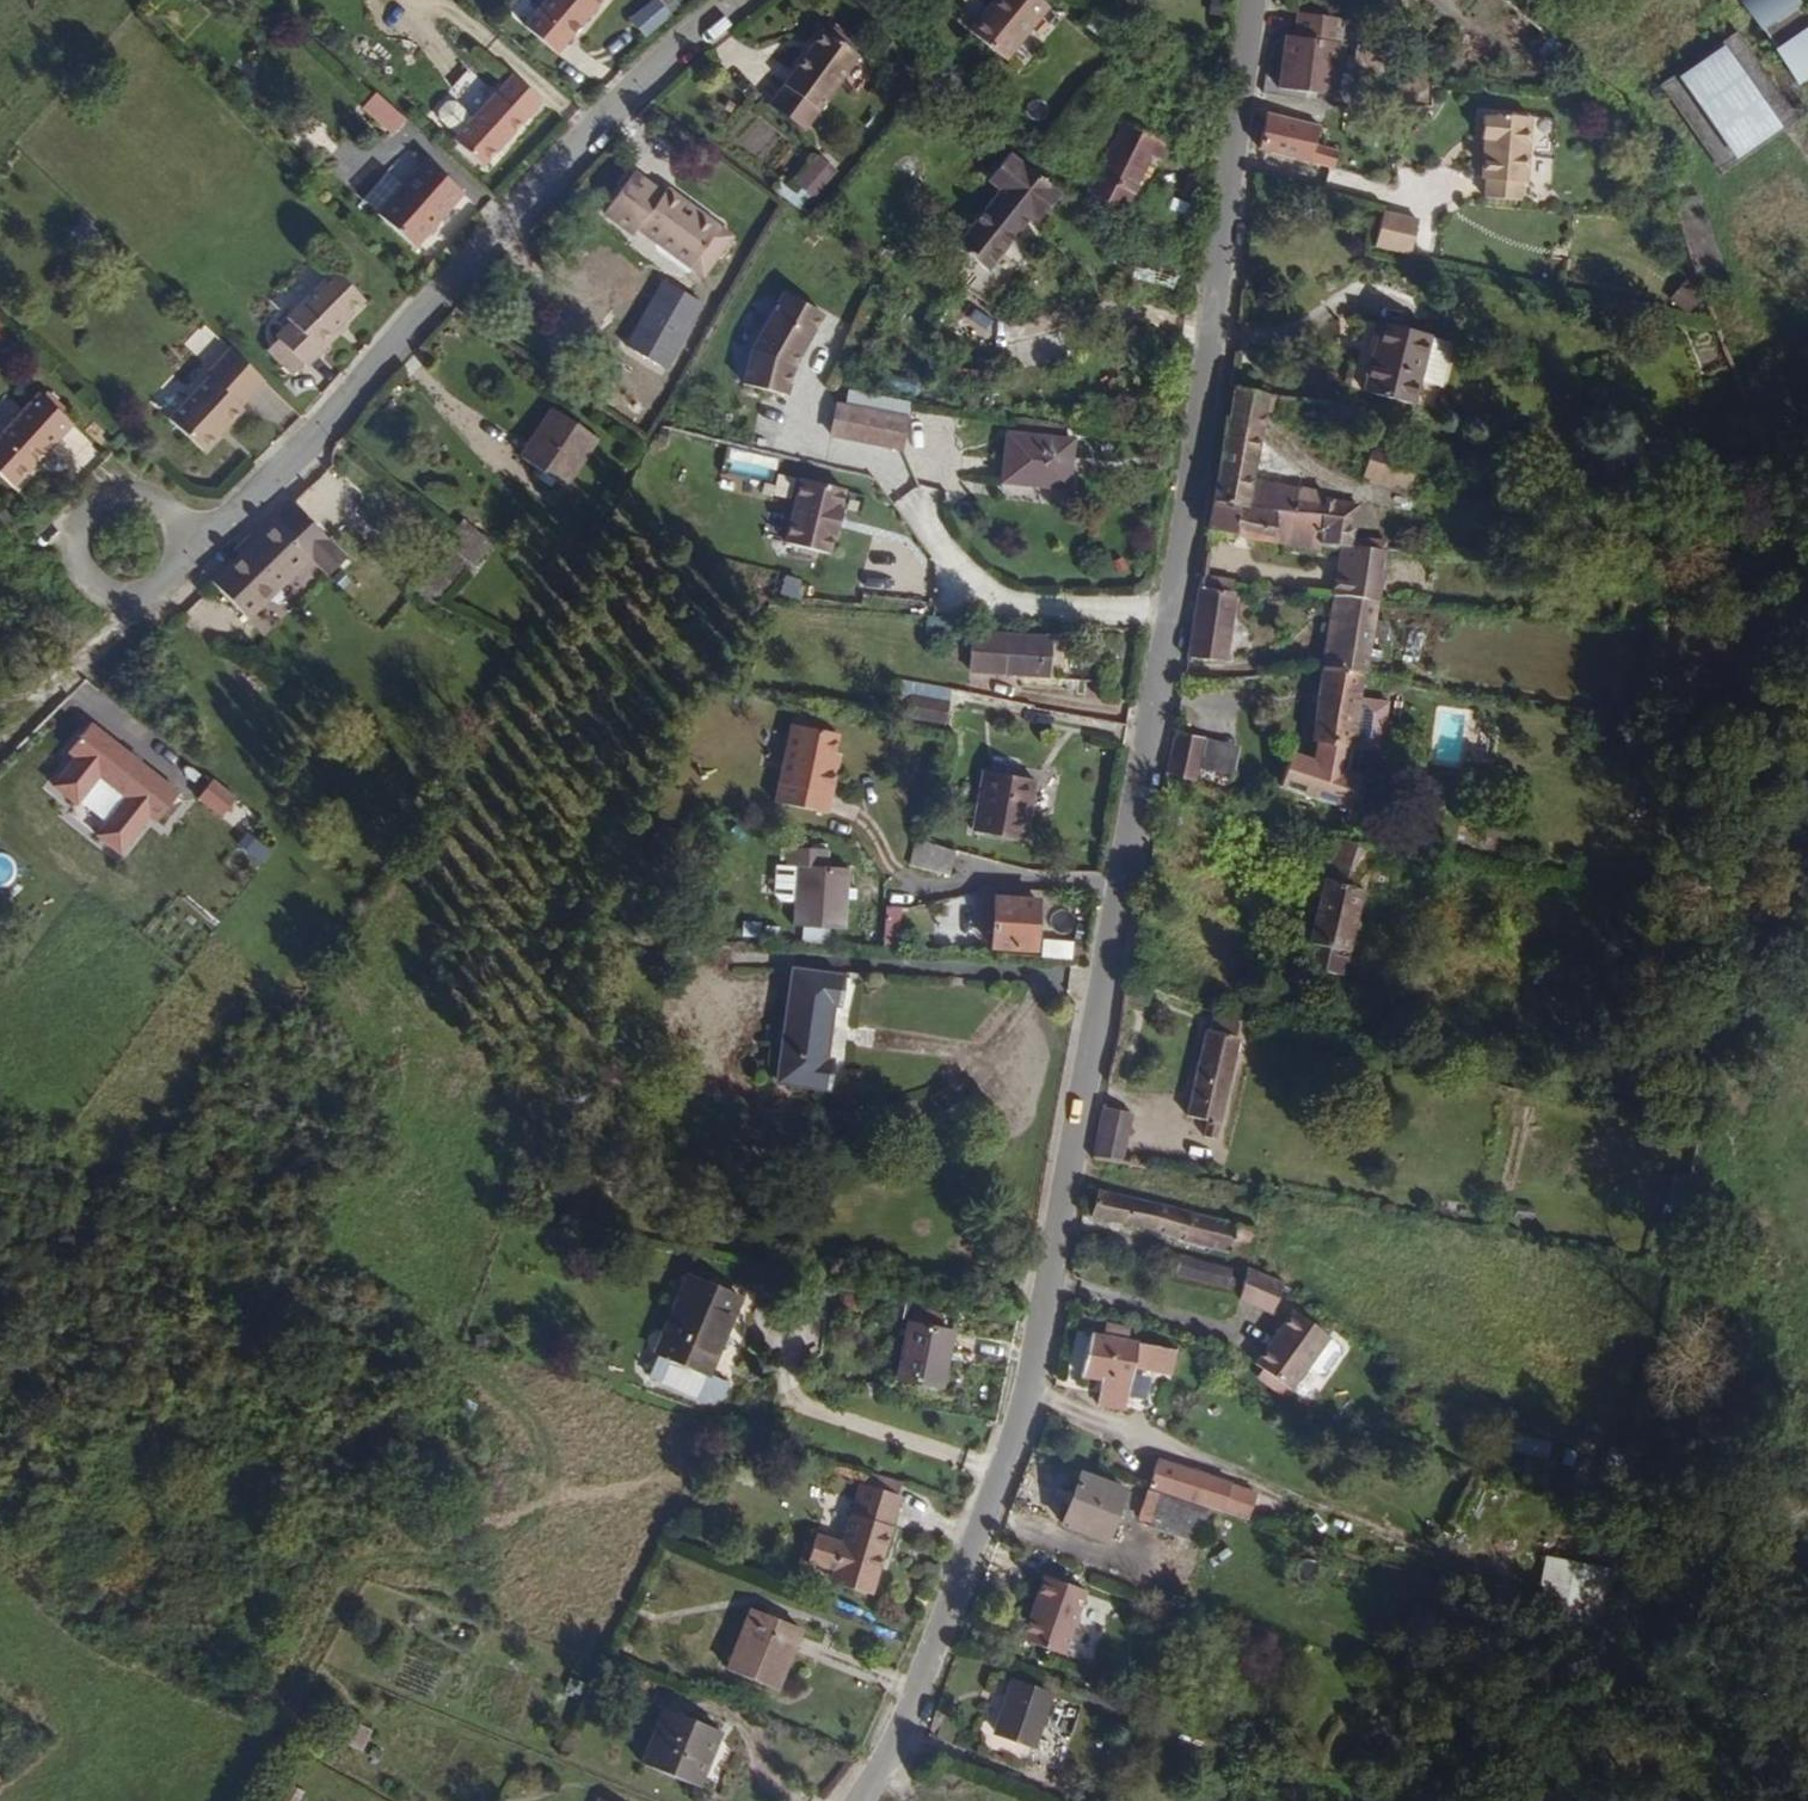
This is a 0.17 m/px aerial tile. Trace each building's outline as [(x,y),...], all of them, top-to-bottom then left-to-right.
[(603,0),(547,0),(544,3),(579,29),(603,0)] [(1051,6),(1043,0),(994,0),(970,30),(1007,59),(1051,6)] [(1794,0),(1755,0),(1745,7),(1793,76),(1807,65),(1807,20),(1794,0)] [(558,55),(579,29),(544,3),(524,27),(558,55)] [(1296,6),(1294,23),(1293,31),(1282,31),(1275,83),(1329,90),(1338,28),(1340,14),(1296,6)] [(821,111),(862,57),(825,31),(785,86),(821,111)] [(1790,119),(1734,41),(1671,88),(1725,165),(1790,119)] [(496,156),(530,117),(499,91),(480,114),(466,130),(496,156)] [(377,92),(361,108),(391,138),(407,121),(377,92)] [(480,114),(461,98),(453,98),(445,109),(445,112),(466,130),(480,114)] [(1523,174),(1528,109),(1503,107),(1483,105),(1483,109),(1480,108),(1478,130),(1484,131),(1483,144),(1480,144),(1478,171),(1483,171),(1480,189),(1490,190),(1516,192),(1517,174),(1523,174)] [(1310,138),(1315,120),(1262,107),(1254,143),(1330,163),(1335,145),(1310,138)] [(466,130),(445,112),(446,118),(464,133),(466,130)] [(1127,209),(1154,155),(1163,160),(1170,145),(1123,119),(1088,189),(1127,209)] [(496,156),(466,130),(464,133),(458,139),(488,166),(496,156)] [(1018,232),(1032,213),(1038,219),(1061,192),(1011,152),(988,179),(1000,190),(959,243),(973,255),(956,276),(992,305),(1036,247),(1018,232)] [(812,154),(790,183),(812,199),(834,171),(812,154)] [(420,248),(468,194),(431,161),(384,215),(420,248)] [(693,269),(723,225),(671,185),(667,192),(639,170),(607,213),(637,235),(642,229),(693,269)] [(1725,274),(1697,191),(1672,200),(1700,282),(1725,274)] [(1406,248),(1412,212),(1377,205),(1370,240),(1406,248)] [(324,341),(370,298),(342,268),(293,314),(298,320),(289,327),(318,356),(329,347),(324,341)] [(795,367),(826,310),(785,292),(753,349),(744,384),(787,395),(795,367)] [(1414,377),(1427,332),(1374,317),(1356,383),(1408,398),(1414,377)] [(14,338),(0,322),(0,350),(14,338)] [(318,356),(289,327),(284,331),(286,334),(310,359),(313,361),(318,356)] [(1434,383),(1447,338),(1427,332),(1414,377),(1434,383)] [(310,359),(286,334),(275,343),(299,369),(310,359)] [(246,399),(271,371),(240,343),(218,366),(222,370),(175,418),(209,449),(251,404),(246,399)] [(1254,431),(1262,386),(1225,380),(1221,411),(1207,497),(1316,511),(1314,538),(1337,541),(1346,542),(1347,531),(1353,499),(1295,489),(1297,482),(1247,472),(1254,431)] [(903,446),(913,399),(841,387),(833,433),(903,446)] [(83,425),(48,392),(0,444),(0,468),(22,489),(83,425)] [(571,485),(602,439),(557,409),(525,456),(571,485)] [(1069,485),(1073,437),(1009,431),(1004,480),(1069,485)] [(1361,478),(1404,493),(1410,476),(1366,461),(1361,478)] [(839,513),(845,488),(802,476),(786,540),(829,551),(834,532),(837,533),(842,514),(839,513)] [(1314,538),(1316,511),(1207,497),(1203,525),(1313,544),(1314,538)] [(333,542),(300,501),(219,582),(251,614),(283,579),(290,587),(333,542)] [(463,539),(475,525),(468,519),(456,533),(463,539)] [(480,566),(498,544),(475,525),(463,539),(458,546),(475,561),(480,566)] [(1379,546),(1382,535),(1347,531),(1346,542),(1379,546)] [(1371,596),(1379,546),(1346,542),(1337,541),(1329,591),(1371,596)] [(439,603),(475,561),(458,546),(418,593),(439,603)] [(257,620),(290,587),(283,579),(251,614),(257,620)] [(1221,657),(1233,586),(1194,581),(1183,651),(1221,657)] [(1361,668),(1371,596),(1329,591),(1317,663),(1361,668)] [(1051,672),(1053,636),(972,631),(969,667),(1051,672)] [(1349,743),(1361,668),(1317,663),(1307,736),(1349,743)] [(949,721),(953,696),(913,690),(909,715),(949,721)] [(833,810),(842,761),(836,760),(842,731),(796,722),(780,800),(833,810)] [(123,865),(179,790),(90,723),(45,784),(77,808),(98,780),(123,798),(91,841),(123,865)] [(1191,776),(1200,732),(1170,723),(1162,766),(1191,776)] [(1029,834),(1039,777),(984,768),(975,826),(1029,834)] [(215,786),(200,795),(214,816),(229,807),(215,786)] [(1384,881),(1393,849),(1331,833),(1315,894),(1305,891),(1300,909),(1310,911),(1298,961),(1334,970),(1360,874),(1384,881)] [(959,848),(919,835),(913,861),(953,872),(959,848)] [(852,883),(853,866),(833,865),(834,847),(792,844),(791,862),(802,863),(797,920),(850,923),(852,896),(852,883)] [(862,896),(862,885),(852,883),(852,896),(862,896)] [(1038,947),(1040,897),(1000,894),(999,907),(997,928),(995,944),(1038,947)] [(997,928),(999,907),(991,906),(989,927),(997,928)] [(766,935),(767,919),(747,918),(746,934),(766,935)] [(829,1057),(837,998),(843,999),(846,974),(798,967),(783,1078),(831,1084),(835,1057),(829,1057)] [(1209,1134),(1234,1018),(1208,1012),(1205,1024),(1200,1023),(1182,1110),(1201,1114),(1197,1131),(1209,1134)] [(1117,1156),(1123,1125),(1094,1118),(1088,1151),(1117,1156)] [(1678,1201),(1684,1170),(1668,1167),(1662,1199),(1678,1201)] [(1245,1250),(1251,1224),(1168,1201),(1091,1184),(1085,1210),(1245,1250)] [(536,1234),(539,1223),(520,1220),(518,1231),(536,1234)] [(1220,1282),(1225,1263),(1174,1249),(1169,1268),(1220,1282)] [(1268,1310),(1282,1280),(1242,1262),(1236,1286),(1235,1295),(1268,1310)] [(736,1321),(749,1292),(695,1269),(661,1348),(665,1350),(655,1374),(708,1397),(714,1397),(722,1395),(729,1391),(735,1377),(712,1368),(732,1319),(736,1321)] [(1286,1384),(1326,1330),(1288,1303),(1249,1357),(1286,1384)] [(948,1384),(959,1326),(913,1317),(901,1375),(948,1384)] [(1165,1369),(1169,1345),(1082,1328),(1074,1372),(1095,1376),(1091,1400),(1120,1405),(1127,1361),(1165,1369)] [(1214,1506),(1225,1476),(1151,1453),(1141,1482),(1202,1502),(1214,1506)] [(1099,1534),(1119,1482),(1073,1467),(1054,1518),(1099,1534)] [(877,1588),(908,1491),(867,1478),(848,1537),(822,1530),(812,1556),(840,1564),(837,1575),(877,1588)] [(1191,1536),(1202,1502),(1141,1482),(1131,1513),(1142,1516),(1141,1520),(1191,1536)] [(1599,1621),(1610,1564),(1542,1552),(1533,1607),(1599,1621)] [(1063,1632),(1081,1585),(1039,1569),(1021,1616),(1063,1632)] [(782,1683),(807,1622),(759,1602),(733,1664),(782,1683)] [(1057,1649),(1063,1632),(1021,1616),(1015,1632),(1057,1649)] [(1026,1740),(1044,1687),(1005,1674),(987,1726),(1026,1740)] [(706,1783),(729,1727),(670,1703),(648,1759),(706,1783)] [(371,1746),(381,1725),(366,1717),(356,1739),(371,1746)] [(949,1771),(952,1763),(934,1757),(932,1765),(949,1771)] [(313,1788),(302,1782),(291,1800),(306,1800),(313,1788)]
